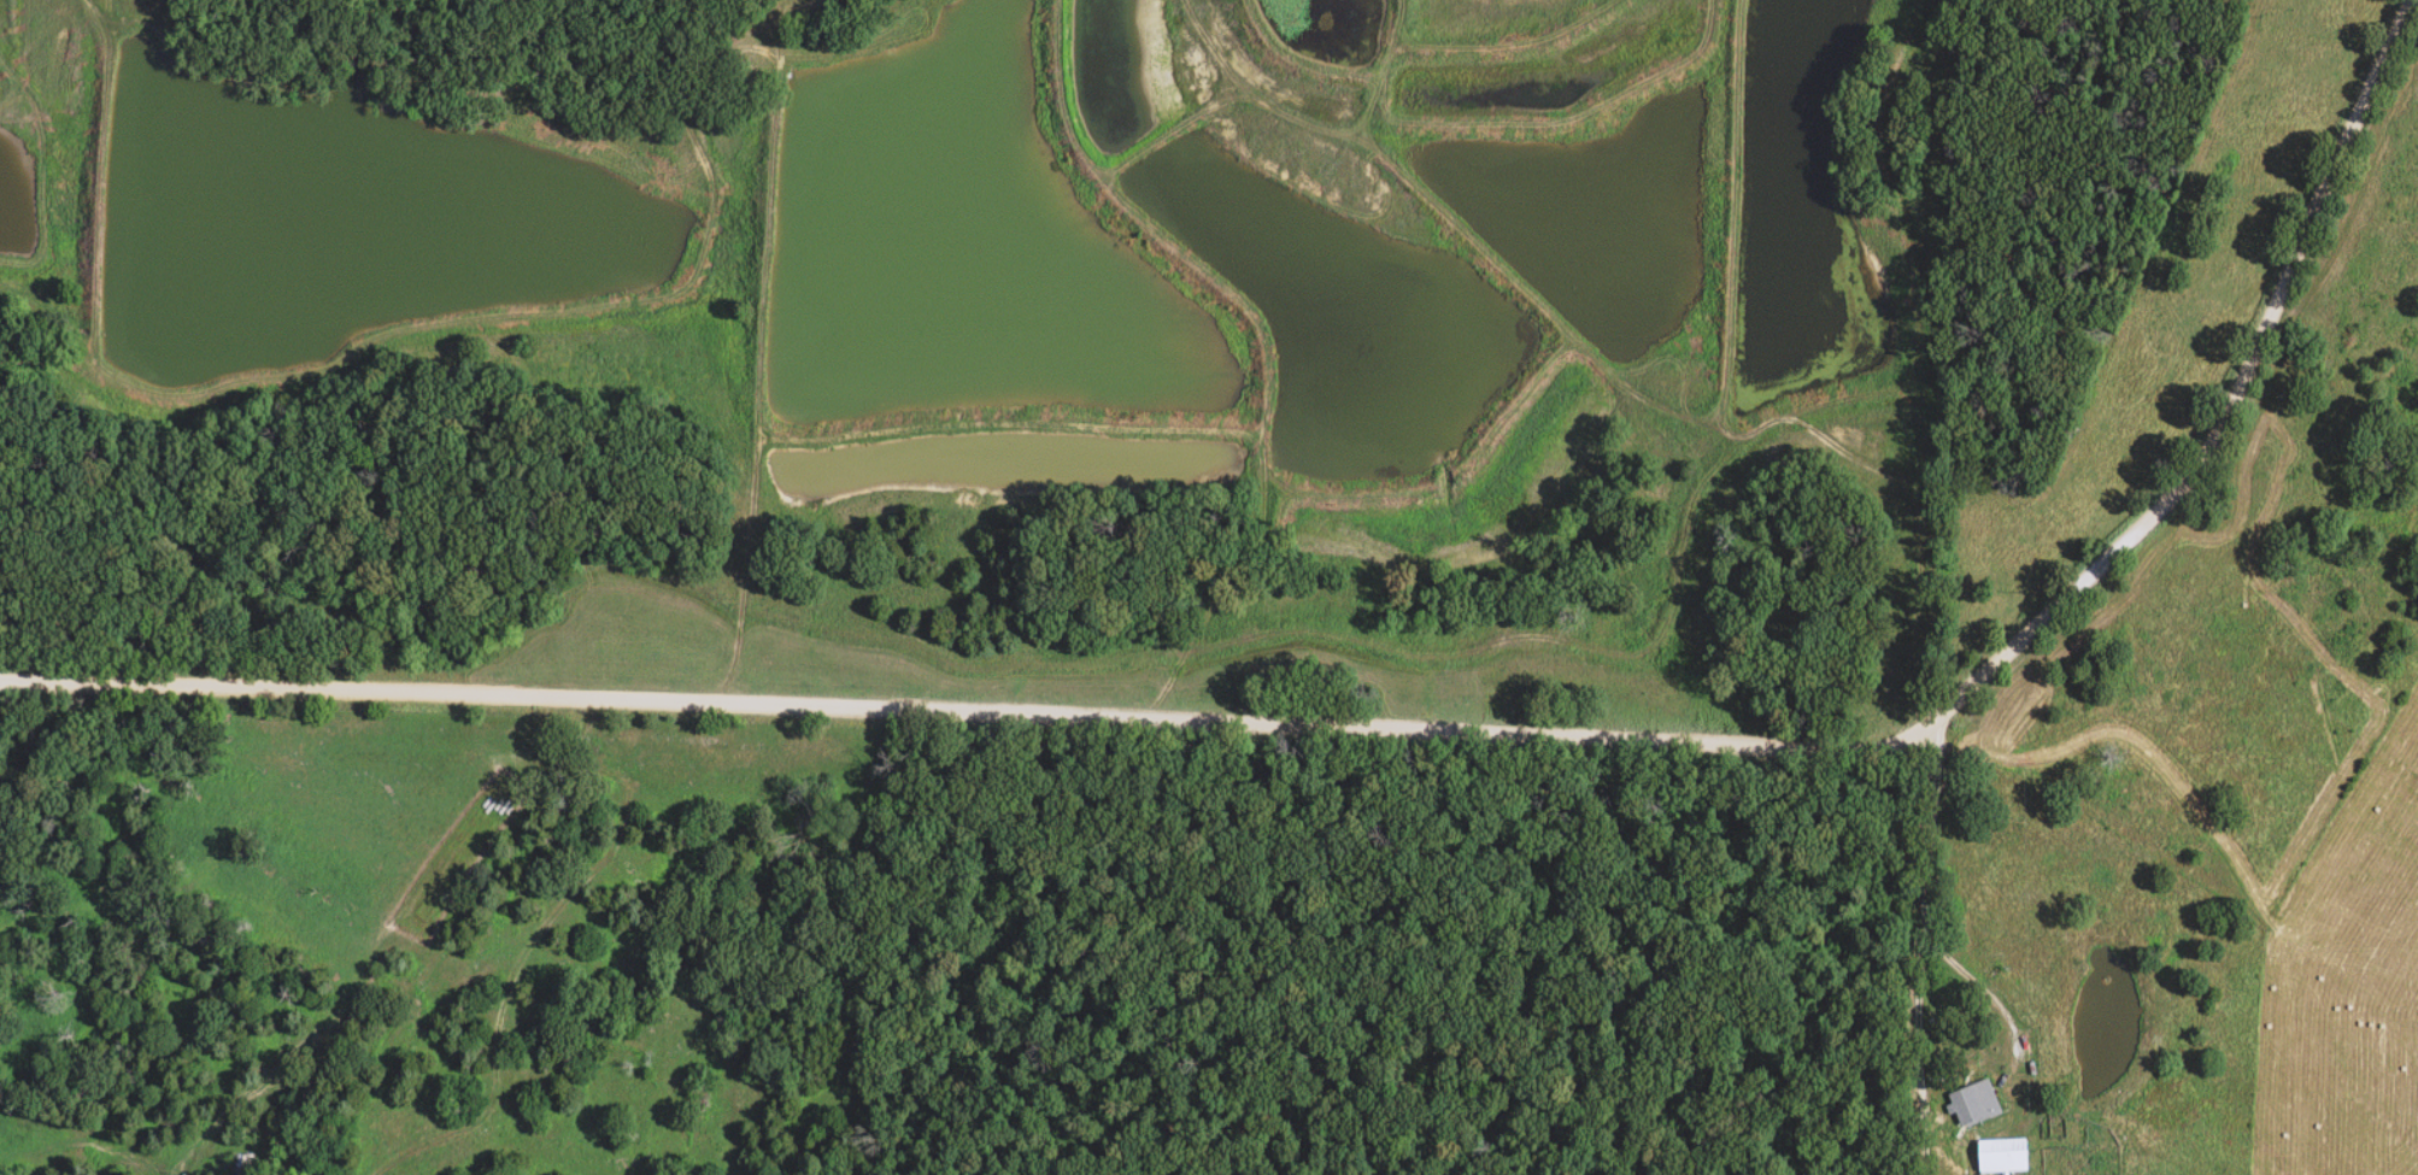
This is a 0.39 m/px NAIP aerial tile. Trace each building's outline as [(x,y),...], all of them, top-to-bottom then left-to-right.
[(2029,1173),(2029,1140),(1977,1140),(1977,1173),(2029,1173)] [(266,1174),(249,1171),(251,1158),(227,1154),(224,1174),(266,1174)]
